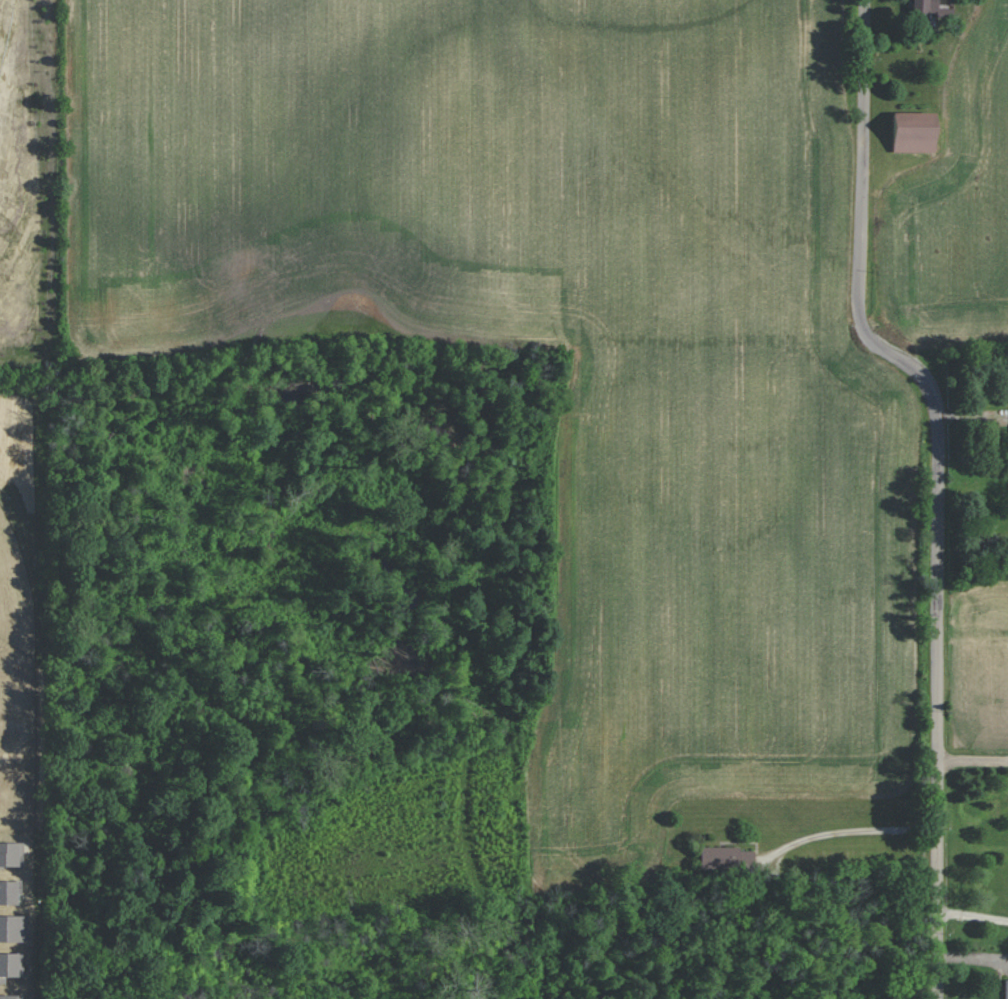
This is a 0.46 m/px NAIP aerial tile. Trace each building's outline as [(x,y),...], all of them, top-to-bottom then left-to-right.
[(927,8),(938,8),(938,0),(912,0),(912,20),(927,20),(927,8)] [(892,152),(934,153),(935,113),(893,112),(892,152)] [(700,848),(701,868),(749,866),(749,846),(700,848)]
